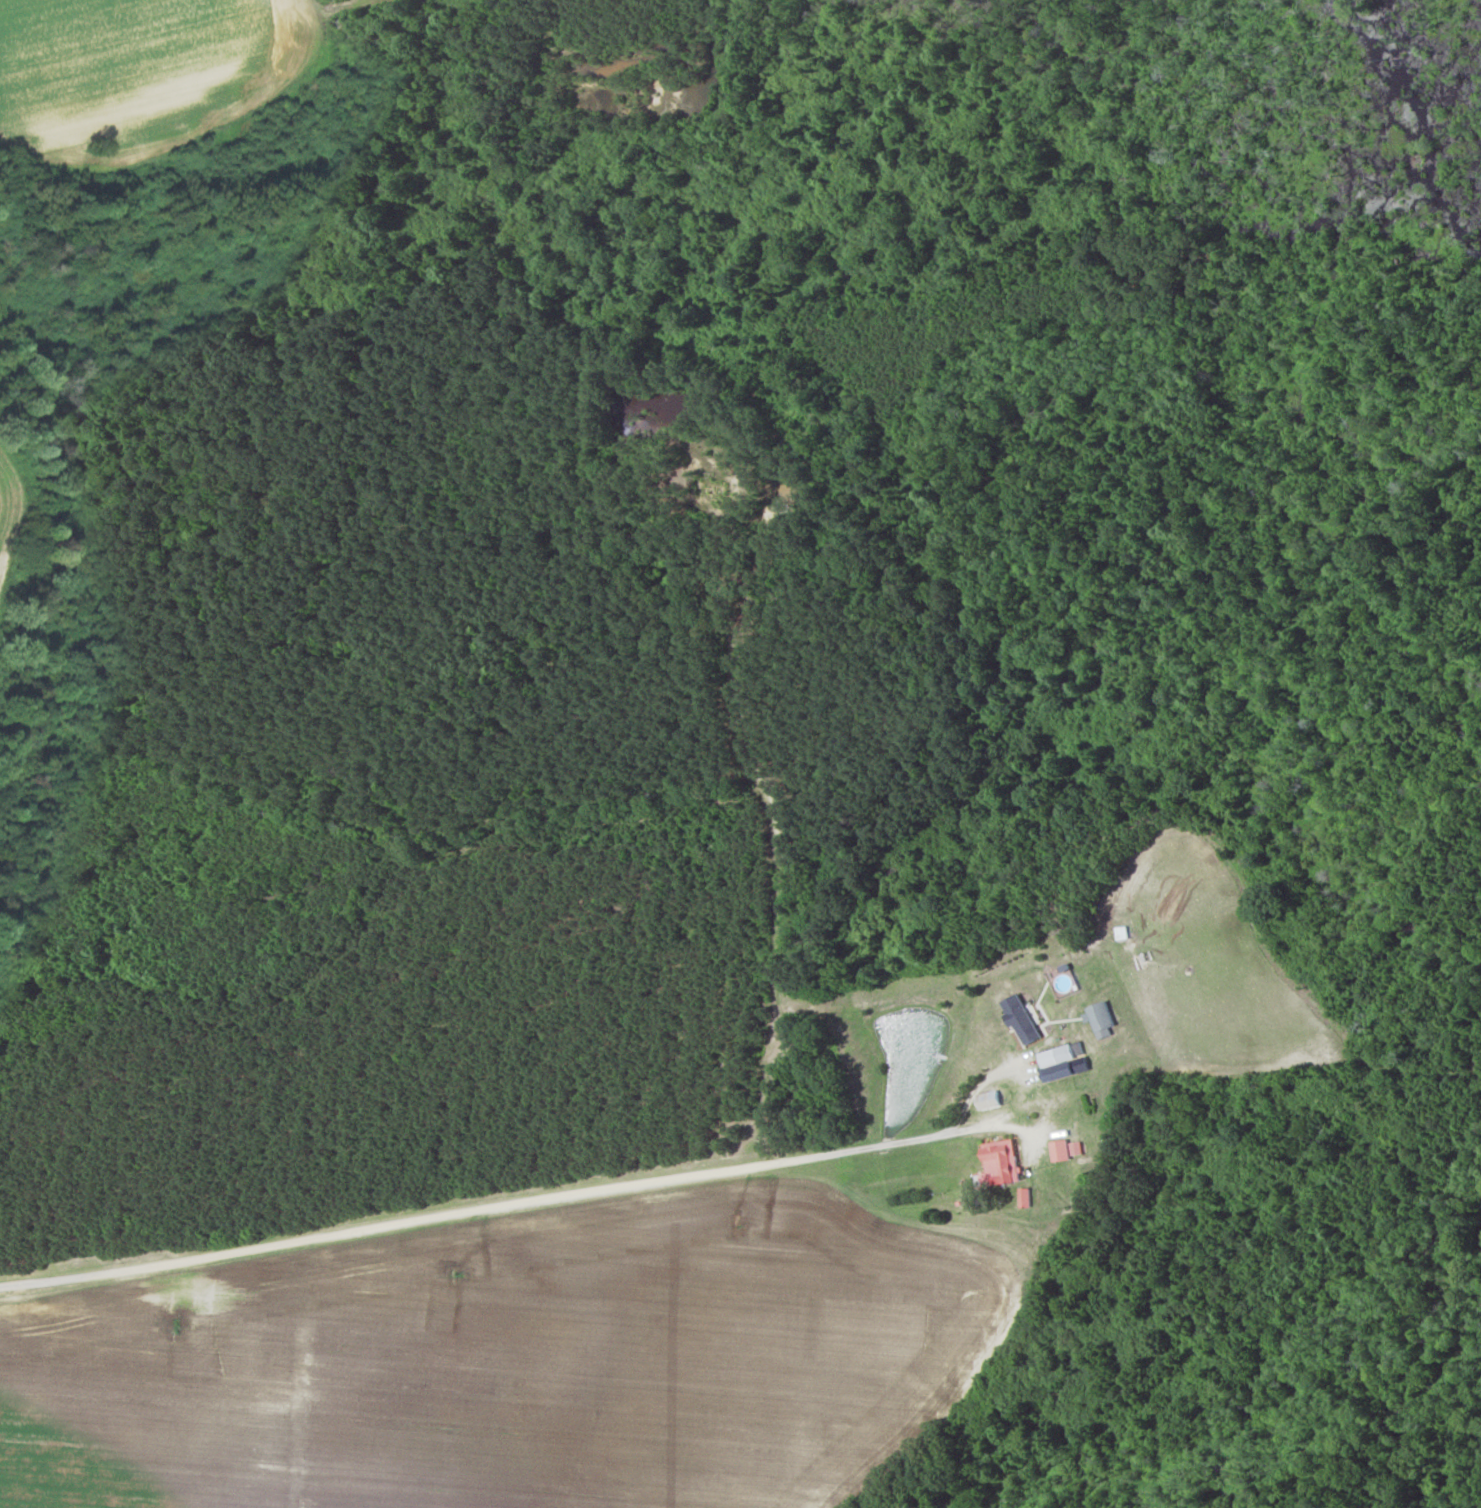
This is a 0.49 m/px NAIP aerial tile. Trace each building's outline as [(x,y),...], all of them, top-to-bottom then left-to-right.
[(1039,1038),(1018,993),(999,1002),(1010,1026),(1013,1024),(1023,1045),(1039,1038)] [(1111,1035),(1108,1027),(1113,1025),(1104,1000),(1085,1007),(1097,1040),(1111,1035)] [(1046,1083),(1074,1073),(1069,1060),(1073,1059),(1068,1043),(1036,1054),(1046,1083)] [(1000,1107),(996,1090),(975,1094),(979,1111),(1000,1107)] [(1048,1142),(1052,1161),(1082,1155),(1079,1141),(1068,1143),(1067,1138),(1048,1142)] [(1019,1180),(1012,1139),(980,1144),(985,1172),(979,1173),(981,1187),(1019,1180)]
